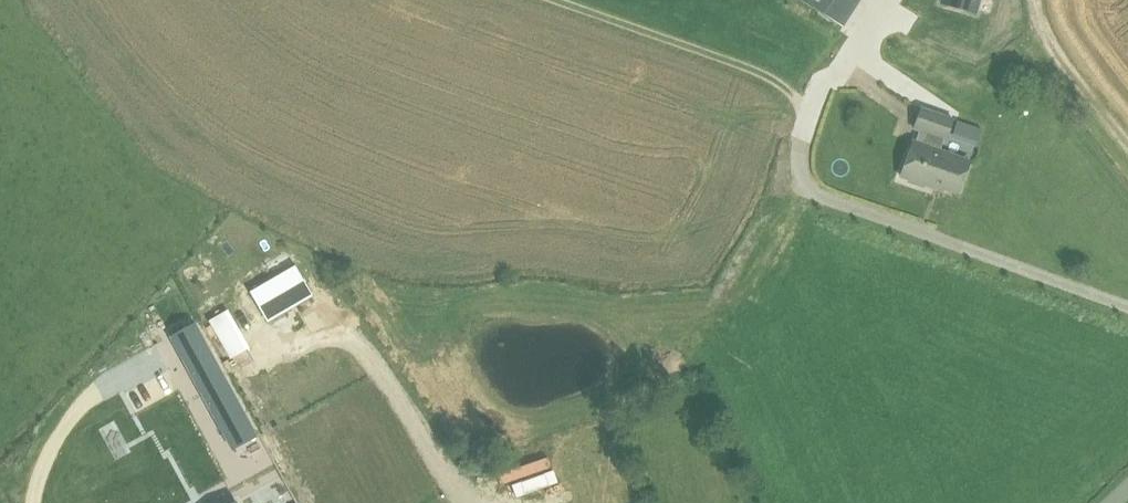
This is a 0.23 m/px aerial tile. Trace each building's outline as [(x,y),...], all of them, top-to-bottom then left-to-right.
[(941,2),(975,12),(978,0),(941,0),(941,2)] [(952,120),(920,108),(913,128),(923,131),(919,144),(912,141),(900,176),(909,179),(908,181),(922,186),(923,184),(931,187),(932,184),(957,193),(969,161),(938,150),(942,138),(945,139),(952,120)] [(294,264),(248,291),(266,322),(312,296),(294,264)] [(232,448),(255,436),(211,355),(188,368),(232,448)]
